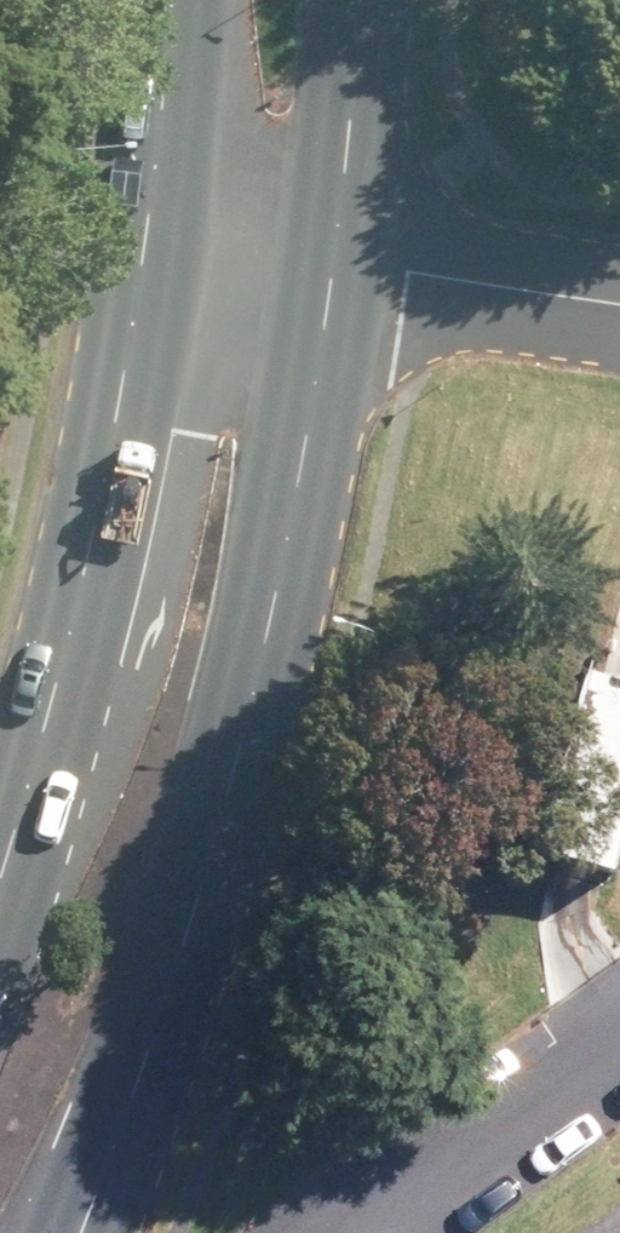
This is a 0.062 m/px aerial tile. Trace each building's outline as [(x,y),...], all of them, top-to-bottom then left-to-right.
[(619,673),(606,670),(574,664),(530,843),(552,845),(573,846),(619,864),(619,673)]
